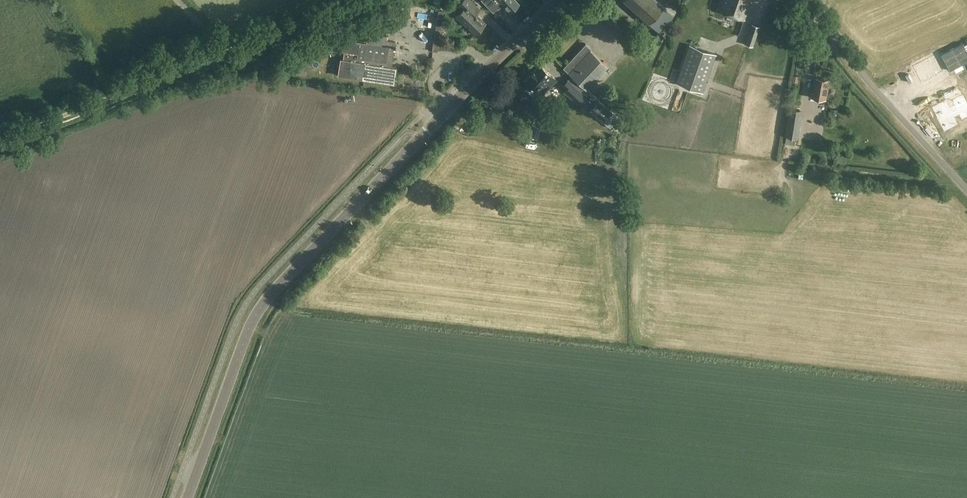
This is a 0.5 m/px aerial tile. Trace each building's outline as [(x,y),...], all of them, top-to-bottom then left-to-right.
[(470,0),(463,0),(458,5),(463,9),(457,16),(476,34),(486,23),(477,14),(481,10),(470,0)] [(493,12),(497,7),(498,8),(503,4),(511,12),(520,4),(516,0),(482,0),(493,12)] [(649,22),(658,30),(673,14),(664,6),(658,0),(625,0),(649,22)] [(745,18),(752,0),(722,0),(719,8),(745,18)] [(581,6),(574,15),(586,26),(594,17),(581,6)] [(410,11),(408,19),(417,21),(418,12),(410,11)] [(428,24),(430,15),(420,13),(418,22),(428,24)] [(387,36),(368,33),(366,42),(344,38),(342,50),(345,51),(344,59),(341,58),(338,75),(395,84),(398,67),(392,66),(396,42),(386,40),(387,36)] [(460,45),(463,50),(469,46),(466,41),(460,45)] [(716,54),(690,44),(676,82),(703,92),(716,54)] [(942,55),(950,71),(966,62),(966,52),(963,44),(942,55)] [(608,67),(585,45),(564,67),(587,89),(608,67)] [(939,54),(913,66),(921,82),(946,70),(939,54)] [(557,80),(541,64),(525,80),(528,83),(522,90),(531,99),(538,92),(542,96),(557,80)] [(830,80),(816,78),(813,93),(811,92),(811,97),(826,100),(830,80)] [(583,94),(568,80),(562,86),(566,89),(564,92),(575,102),(583,94)] [(932,107),(944,132),(958,125),(955,117),(959,115),(962,121),(966,118),(966,102),(963,94),(951,99),(954,105),(950,107),(946,100),(932,107)] [(596,106),(592,111),(606,123),(610,118),(596,106)] [(803,110),(789,108),(785,136),(798,138),(803,110)] [(840,156),(840,164),(849,164),(849,156),(840,156)] [(803,167),(793,166),(792,175),(802,176),(803,167)]
